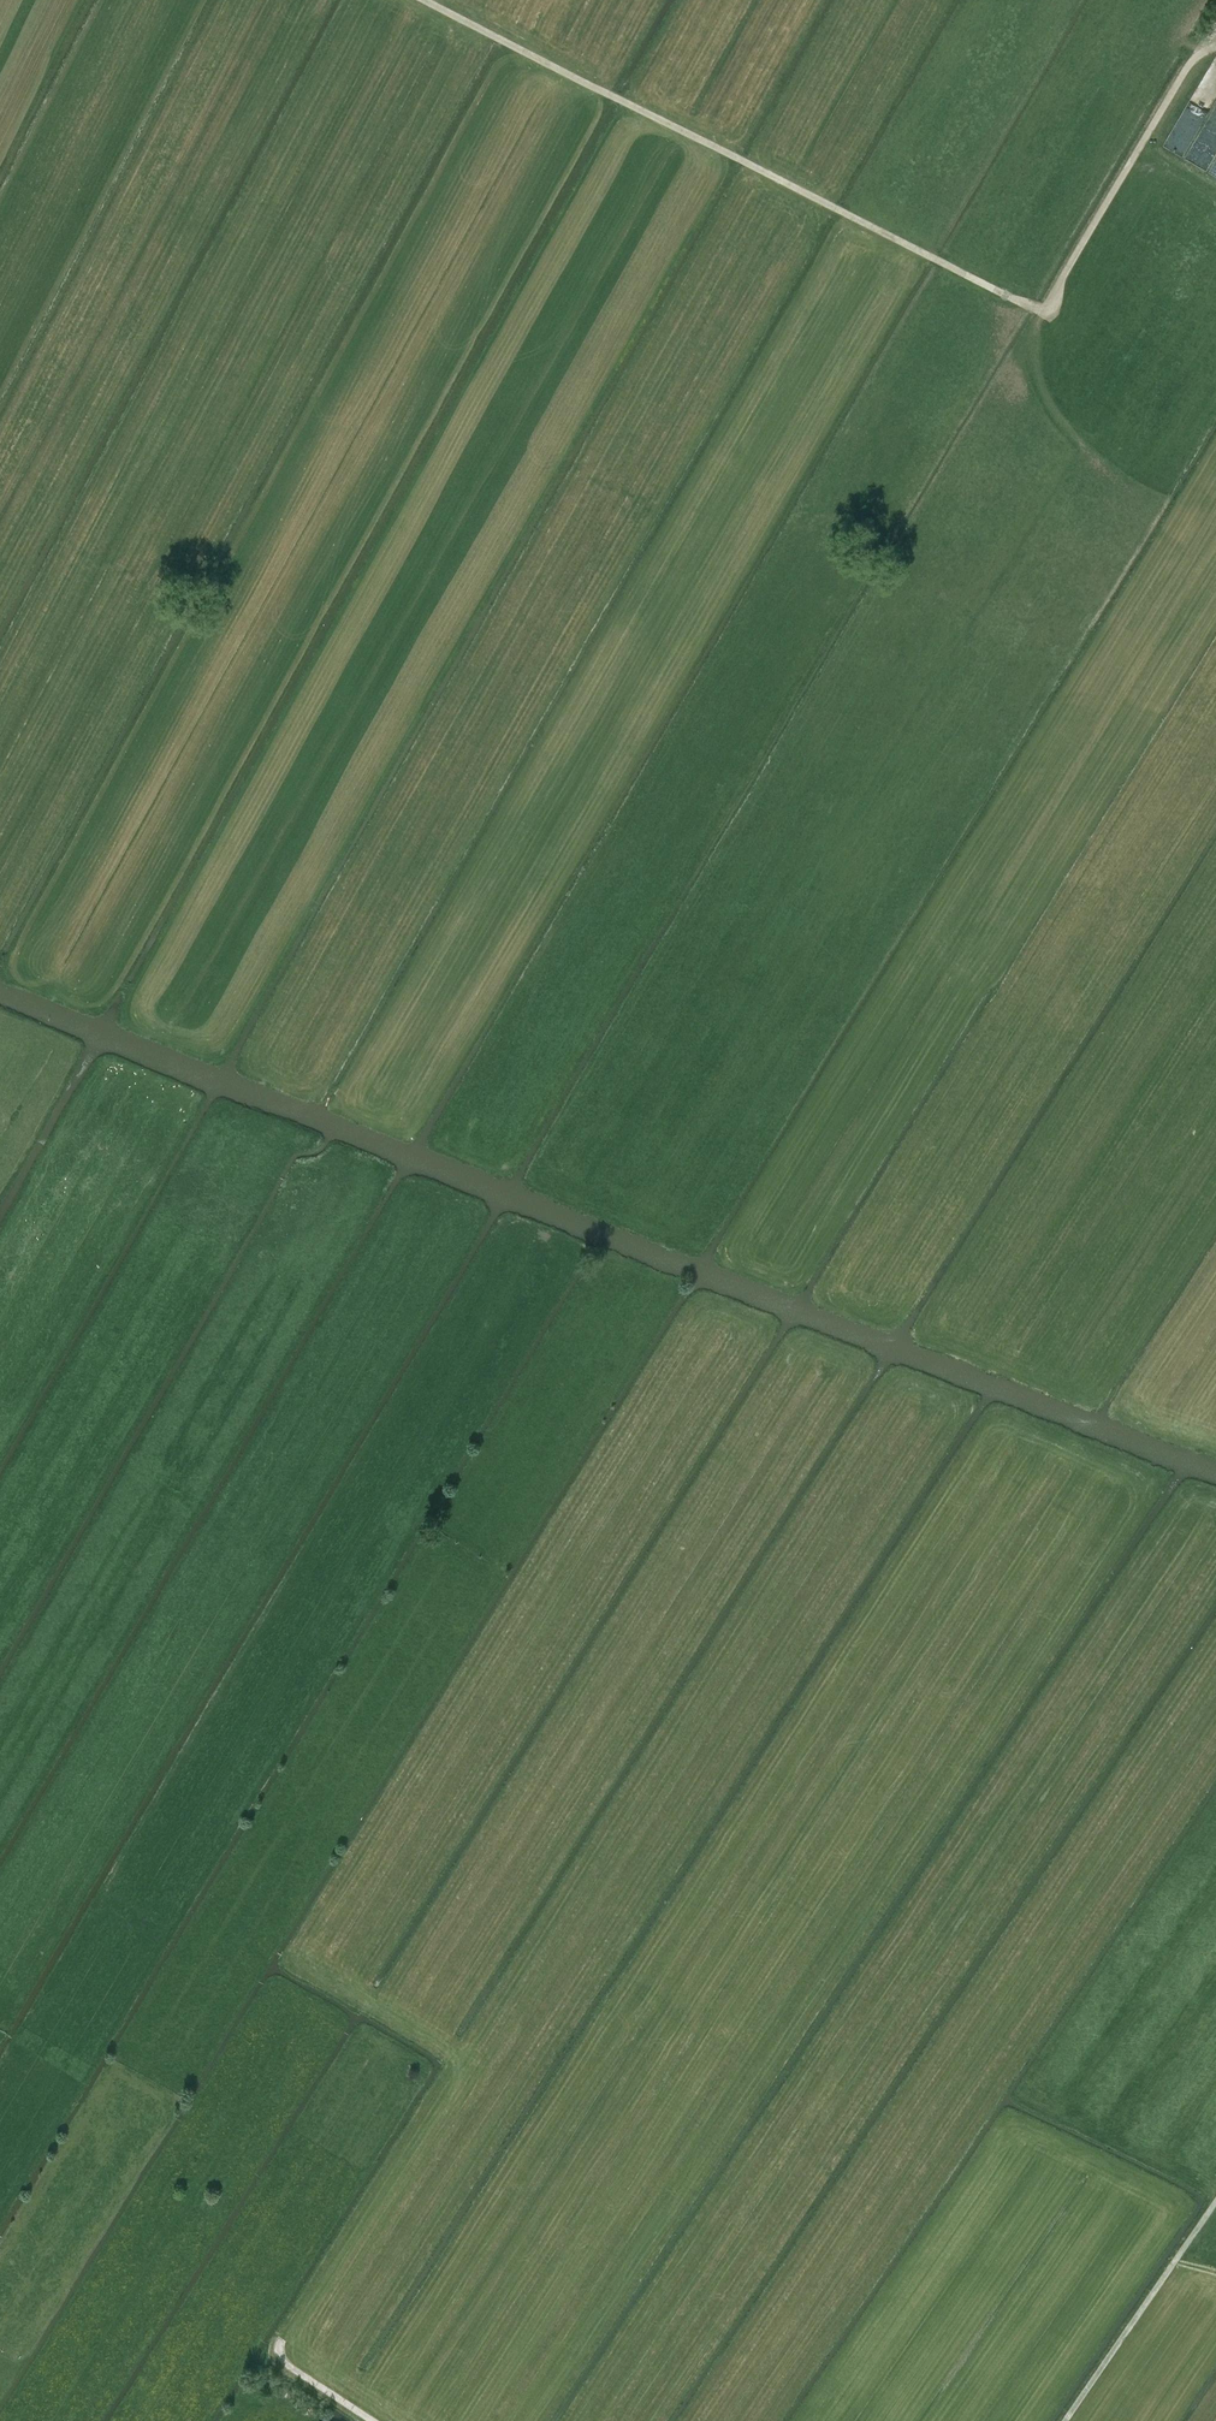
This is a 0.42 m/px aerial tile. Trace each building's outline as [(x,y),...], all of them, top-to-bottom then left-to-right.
[(1165,147),(1215,175),(1215,80),(1205,74),(1165,147)]
